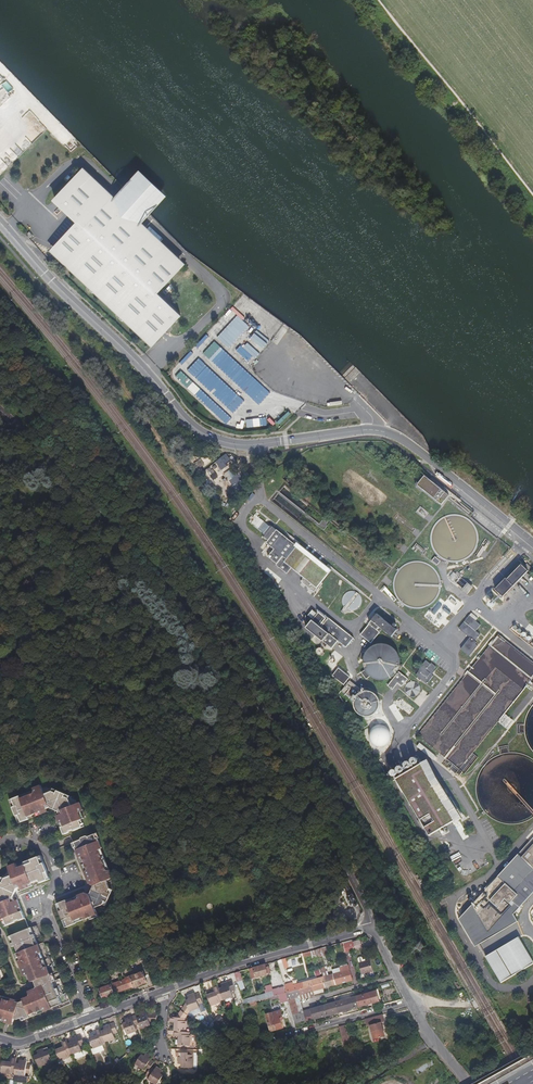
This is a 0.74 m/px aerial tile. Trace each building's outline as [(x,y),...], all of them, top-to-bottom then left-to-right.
[(8,104),(8,91),(10,91),(10,84),(0,84),(0,104),(8,104)] [(0,155),(0,175),(2,175),(2,170),(7,170),(7,164),(15,164),(15,151),(0,151),(0,155)] [(147,352),(175,326),(153,303),(180,278),(140,234),(115,207),(86,175),(58,201),(80,225),(55,248),(60,254),(59,255),(147,352)] [(115,207),(140,234),(156,220),(130,193),(115,207)] [(252,312),(243,301),(240,304),(250,314),(252,312)] [(229,310),(223,317),(228,321),(233,314),(229,310)] [(278,332),(283,336),(288,329),(283,325),(278,332)] [(257,330),(251,338),(263,348),(270,340),(257,330)] [(234,353),(246,364),(253,356),(255,358),(259,353),(248,342),(243,347),(241,345),(234,353)] [(195,395),(200,389),(181,371),(175,377),(195,395)] [(200,390),(195,395),(226,424),(231,419),(218,407),(215,410),(209,404),(212,401),(200,390)] [(280,425),(291,413),(287,409),(279,417),(281,418),(277,422),(280,425)] [(266,417),(246,420),(247,428),(267,425),(266,417)] [(273,426),(276,423),(270,417),(267,420),(273,426)] [(237,424),(236,428),(243,429),(245,421),(241,420),(240,424),(237,424)] [(205,455),(196,461),(200,468),(210,463),(205,455)] [(227,455),(217,463),(223,471),(230,466),(229,465),(232,462),(227,455)] [(241,491),(244,489),(232,470),(229,472),(241,491)] [(204,475),(200,477),(204,484),(208,481),(204,475)] [(300,493),(298,495),(301,497),(302,495),(306,497),(308,495),(285,476),(283,479),(300,493)] [(418,485),(442,504),(449,495),(425,476),(418,485)] [(424,518),(428,513),(420,506),(416,512),(424,518)] [(288,573),(295,563),(288,557),(295,549),(297,546),(286,538),(287,537),(285,535),(284,536),(271,526),(270,527),(257,516),(259,514),(257,512),(258,511),(257,510),(255,511),(257,513),(252,518),(251,517),(249,519),(251,520),(249,522),(264,534),(265,538),(269,541),(267,543),(274,549),(269,555),(278,563),(276,564),(288,573)] [(465,559),(471,555),(475,548),(477,541),(476,533),(473,526),(468,521),(461,517),(454,516),(446,517),(440,521),(435,527),(432,534),(431,541),(433,548),(437,555),(443,559),(450,562),(458,562),(465,559)] [(481,544),(476,551),(476,552),(474,554),(475,554),(477,556),(478,554),(477,554),(482,544),(483,545),(487,538),(484,536),(480,543),(481,544)] [(424,555),(427,552),(417,544),(414,547),(424,555)] [(527,559),(519,554),(506,569),(505,568),(494,582),(492,584),(501,591),(523,564),(525,562),(527,559)] [(439,559),(440,558),(438,556),(437,557),(436,556),(433,560),(438,564),(441,560),(439,559)] [(398,571),(397,572),(394,578),(393,585),(394,592),(397,598),(399,601),(401,603),(404,605),(407,607),(414,609),(420,609),(427,607),(433,604),(438,599),(441,592),(442,586),(441,579),(438,572),(433,567),(428,563),(421,561),(414,561),(408,563),(402,567),(399,569),(398,571)] [(454,581),(458,585),(462,579),(472,566),(468,563),(460,573),(454,581)] [(472,587),(462,579),(458,585),(468,593),(472,587)] [(361,597),(359,595),(357,593),(355,592),(352,592),(350,592),(347,593),(344,595),(344,597),(343,599),(343,602),(343,604),(344,605),(344,607),(345,607),(341,612),(344,614),(348,609),(350,610),(353,611),(354,611),(356,610),(358,609),(360,607),(361,606),(361,604),(362,601),(362,599),(361,597)] [(347,648),(354,639),(321,611),(313,621),(330,634),(324,642),(332,649),(339,641),(347,648)] [(361,635),(362,636),(371,643),(383,629),(392,637),(398,630),(395,628),(396,626),(397,625),(396,624),(395,624),(394,624),(394,625),(393,626),(378,614),(361,635)] [(308,616),(303,624),(308,627),(313,619),(308,616)] [(460,650),(468,657),(477,646),(475,644),(476,643),(474,642),(479,635),(475,631),(480,625),(468,616),(458,628),(459,629),(470,638),(460,650)] [(381,680),(385,680),(388,679),(391,678),(394,676),(396,673),(398,670),(399,667),(400,664),(400,660),(399,657),(397,654),(395,650),(391,648),(388,646),(385,645),(382,645),(378,645),(375,646),(371,648),(368,651),(366,654),(364,659),(364,663),(365,667),(366,671),(368,674),(370,676),(373,678),(376,679),(379,680),(381,680)] [(322,648),(321,648),(320,648),(319,649),(318,649),(317,650),(317,651),(316,652),(317,653),(317,654),(317,655),(318,656),(319,656),(320,657),(321,657),(322,656),(323,656),(324,655),(324,654),(325,653),(325,652),(324,651),(324,650),(323,649),(322,648)] [(336,650),(331,654),(337,662),(342,658),(336,650)] [(431,674),(434,670),(436,667),(432,663),(431,664),(426,660),(419,669),(420,670),(416,675),(419,677),(421,679),(427,684),(434,676),(432,675),(431,674)] [(343,685),(344,685),(347,684),(349,682),(350,680),(351,679),(352,677),(352,674),(352,671),(350,668),(348,666),(345,664),(342,664),(339,664),(337,665),(335,666),(333,668),(332,671),(331,674),(332,678),(333,680),(335,682),(337,684),(339,684),(341,685),(343,685)] [(400,671),(388,685),(393,689),(396,684),(401,688),(409,679),(400,671)] [(375,693),(369,690),(363,690),(357,694),(354,699),(354,706),(356,712),(362,716),(368,717),(374,715),(378,710),(380,704),(379,698),(375,693)] [(404,710),(407,709),(408,707),(408,705),(408,702),(407,699),(404,697),(401,697),(399,697),(397,698),(396,699),(394,701),(394,703),(394,705),(395,707),(396,709),(398,710),(400,711),(402,711),(404,710)] [(367,733),(379,750),(394,739),(382,722),(367,733)] [(420,744),(417,747),(434,760),(436,757),(420,744)] [(474,758),(469,754),(457,769),(451,764),(448,768),(453,773),(454,772),(458,775),(460,771),(462,773),(474,758)] [(422,763),(396,779),(430,835),(459,818),(453,808),(456,806),(453,801),(450,803),(443,790),(439,792),(422,763)] [(21,822),(36,816),(35,814),(39,812),(40,815),(47,812),(46,809),(49,807),(54,809),(61,792),(57,790),(56,793),(52,791),(44,794),(41,786),(36,788),(37,790),(34,791),(34,790),(27,793),(28,796),(21,799),(20,796),(12,799),(15,806),(12,807),(16,816),(18,815),(21,822)] [(65,794),(61,792),(54,809),(58,811),(60,815),(57,816),(64,835),(69,833),(73,842),(72,843),(95,834),(95,833),(93,834),(84,810),(81,811),(84,818),(82,819),(85,826),(83,827),(80,820),(82,819),(79,812),(81,811),(80,808),(82,807),(80,802),(72,806),(69,798),(64,796),(65,794)] [(75,847),(79,857),(80,857),(82,856),(90,875),(87,876),(89,883),(91,883),(92,884),(94,885),(92,890),(110,897),(111,894),(109,893),(110,888),(113,889),(115,887),(111,878),(114,877),(111,870),(110,870),(108,871),(99,849),(102,848),(98,838),(97,838),(95,834),(72,843),(74,848),(75,847)] [(472,905),(489,932),(512,906),(517,910),(532,893),(532,838),(472,905)] [(110,870),(102,848),(99,849),(108,871),(110,870)] [(80,857),(87,876),(90,875),(82,856),(80,857)] [(9,867),(12,875),(5,878),(3,883),(0,882),(0,914),(2,919),(4,918),(7,925),(5,926),(9,937),(12,935),(30,928),(23,911),(20,912),(19,908),(21,907),(18,900),(15,901),(14,897),(17,889),(21,887),(22,890),(29,888),(28,885),(32,883),(39,880),(40,883),(48,880),(45,872),(48,871),(45,863),(42,864),(39,857),(31,860),(32,862),(25,865),(24,863),(17,865),(16,864),(9,867)] [(85,892),(59,902),(62,910),(60,911),(63,920),(65,919),(69,926),(76,923),(76,922),(75,920),(84,916),(85,919),(83,920),(84,922),(99,916),(97,911),(105,908),(106,905),(103,904),(105,900),(108,901),(110,897),(92,890),(90,894),(88,893),(86,893),(85,892)] [(357,902),(353,893),(347,897),(351,905),(355,904),(355,905),(356,906),(357,906),(357,905),(358,904),(358,903),(357,903),(356,902),(357,902)] [(489,932),(472,905),(459,919),(463,917),(476,939),(472,942),(475,946),(518,921),(514,914),(517,910),(512,906),(489,932)] [(141,915),(136,917),(142,932),(148,930),(145,923),(141,915)] [(463,917),(459,919),(472,942),(476,939),(463,917)] [(40,944),(37,945),(34,938),(37,937),(42,935),(38,925),(30,928),(12,935),(14,943),(11,943),(13,947),(15,946),(18,953),(21,960),(19,961),(23,972),(26,971),(27,975),(25,976),(30,991),(33,990),(34,992),(30,994),(30,996),(23,999),(24,1001),(20,1002),(16,1002),(16,1000),(12,999),(11,1001),(4,999),(4,997),(0,996),(0,1018),(14,1022),(15,1019),(17,1020),(21,1018),(25,1016),(26,1019),(30,1018),(29,1015),(51,1006),(53,1009),(53,1011),(72,1004),(68,993),(64,994),(61,987),(64,986),(61,978),(57,980),(54,981),(51,974),(54,973),(56,972),(44,942),(40,944)] [(532,963),(532,961),(518,936),(486,956),(501,982),(532,963)] [(352,943),(354,948),(355,951),(362,948),(360,940),(352,943)] [(323,948),(311,951),(312,955),(313,959),(325,955),(323,948)] [(373,970),(369,959),(365,961),(364,959),(362,959),(362,957),(360,957),(358,957),(358,958),(359,963),(358,963),(362,973),(373,970)] [(266,964),(253,967),(256,978),(269,974),(268,972),(271,972),(269,966),(267,967),(266,964)] [(333,974),(331,966),(328,967),(321,969),(323,976),(333,974)] [(341,971),(333,974),(337,985),(352,980),(349,969),(348,966),(340,968),(341,971)] [(161,978),(170,974),(167,967),(163,968),(162,967),(158,969),(161,978)] [(239,971),(234,972),(234,973),(238,985),(239,991),(245,989),(239,971)] [(112,984),(115,993),(134,986),(134,987),(147,982),(143,972),(126,978),(126,979),(112,984)] [(309,992),(310,995),(314,994),(313,991),(337,985),(333,974),(323,976),(297,984),(299,989),(300,995),(309,992)] [(224,987),(223,987),(219,989),(223,999),(223,1000),(233,996),(231,991),(235,989),(232,980),(223,983),(224,987)] [(299,989),(297,984),(297,983),(284,987),(286,993),(299,989)] [(115,994),(115,993),(112,984),(100,988),(104,998),(115,994)] [(220,1000),(223,999),(219,989),(218,985),(213,987),(214,991),(215,992),(213,993),(207,995),(211,1005),(221,1002),(220,1000)] [(284,987),(284,986),(273,989),(271,985),(265,987),(266,990),(264,990),(265,994),(273,991),(274,996),(279,995),(286,993),(284,987)] [(301,998),(300,995),(299,989),(286,993),(288,1000),(294,998),(301,1000),(301,998)] [(262,1000),(268,998),(274,996),(273,991),(265,994),(242,1000),(243,1005),(249,1003),(256,1001),(262,1000)] [(377,991),(303,1011),(303,1012),(299,1013),(292,1015),(294,1025),(380,1001),(377,991)] [(191,998),(189,999),(186,1000),(187,1003),(181,1010),(188,1015),(190,1011),(200,1008),(199,1005),(203,1004),(199,994),(195,995),(194,993),(190,995),(191,998)] [(286,993),(279,995),(280,998),(281,1003),(288,1001),(288,1000),(286,993)] [(288,1001),(292,1015),(299,1013),(297,1009),(294,998),(288,1000),(288,1001)] [(30,1018),(53,1009),(51,1006),(29,1015),(30,1018)] [(188,1015),(181,1010),(177,1017),(170,1017),(170,1022),(173,1022),(175,1022),(175,1025),(174,1031),(185,1032),(186,1022),(185,1021),(185,1018),(188,1015)] [(282,1019),(279,1010),(265,1014),(270,1032),(275,1030),(282,1028),(279,1020),(282,1019)] [(142,1016),(141,1017),(137,1018),(139,1024),(141,1029),(151,1025),(150,1022),(156,1022),(157,1014),(147,1013),(146,1011),(141,1013),(142,1016)] [(382,1014),(368,1018),(369,1023),(374,1039),(385,1036),(381,1023),(385,1022),(382,1014)] [(139,1024),(137,1018),(136,1015),(127,1018),(128,1021),(126,1022),(123,1023),(127,1034),(137,1030),(135,1025),(139,1024)] [(114,1023),(105,1026),(107,1029),(105,1030),(101,1031),(105,1042),(115,1039),(114,1033),(117,1032),(114,1023)] [(344,1025),(339,1027),(344,1045),(349,1044),(344,1025)] [(102,1043),(105,1042),(101,1031),(100,1028),(95,1030),(97,1033),(97,1035),(95,1036),(89,1038),(93,1048),(103,1044),(102,1043)] [(189,1035),(189,1032),(185,1032),(174,1031),(174,1036),(178,1036),(179,1037),(179,1039),(179,1045),(190,1046),(191,1036),(189,1035)] [(81,1035),(72,1038),(73,1042),(71,1042),(68,1044),(72,1054),(82,1051),(80,1046),(84,1044),(81,1035)] [(72,1054),(68,1044),(67,1040),(62,1042),(63,1046),(64,1047),(62,1048),(56,1050),(60,1060),(69,1057),(69,1055),(72,1054)] [(39,1054),(37,1055),(35,1055),(39,1067),(52,1063),(50,1057),(51,1056),(48,1047),(38,1051),(39,1054)] [(181,1062),(181,1064),(181,1068),(192,1068),(193,1055),(188,1055),(188,1053),(178,1053),(178,1062),(181,1062)] [(146,1058),(144,1056),(142,1055),(135,1064),(144,1070),(145,1068),(149,1070),(151,1067),(154,1063),(150,1060),(152,1057),(148,1055),(146,1058)] [(15,1072),(16,1063),(17,1058),(12,1057),(11,1061),(11,1063),(9,1062),(3,1062),(1,1073),(12,1074),(12,1072),(15,1072)] [(22,1064),(19,1064),(16,1063),(15,1072),(15,1075),(25,1076),(25,1074),(30,1075),(31,1065),(27,1064),(27,1061),(22,1061),(22,1064)] [(161,1069),(157,1067),(155,1070),(151,1067),(149,1070),(148,1071),(146,1075),(149,1078),(148,1079),(156,1083),(158,1083),(163,1075),(161,1074),(159,1072),(161,1069)]
